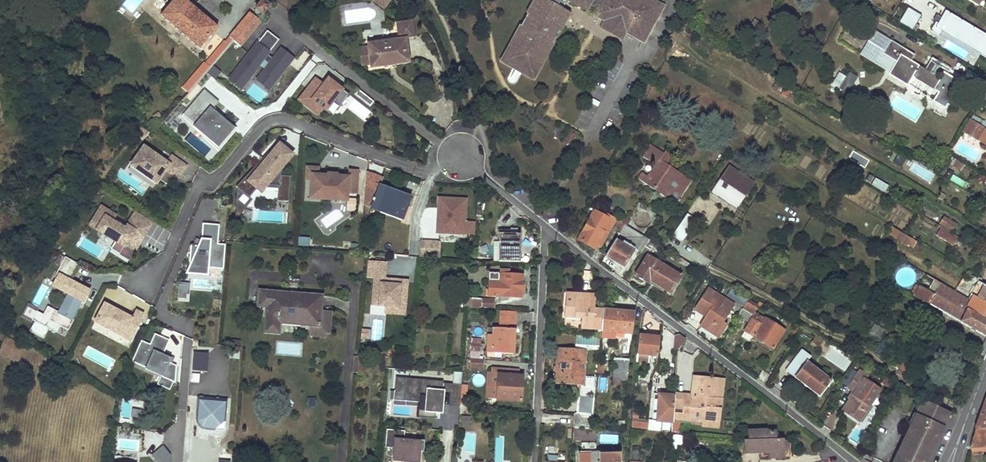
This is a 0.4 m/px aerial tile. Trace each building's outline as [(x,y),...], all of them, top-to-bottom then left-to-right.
[(213,33),(218,27),(186,0),(173,0),(160,15),(199,49),(213,33)] [(256,9),(263,15),(270,5),(263,0),(256,9)] [(372,1),(383,9),(390,0),(373,0),(372,1)] [(550,2),(547,0),(534,0),(501,62),(515,69),(519,72),(533,79),(569,12),(557,5),(559,0),(551,0),(550,2)] [(574,3),(575,2),(587,9),(592,0),(600,5),(595,15),(605,20),(601,27),(622,38),(625,32),(643,41),(663,6),(652,0),(568,0),(574,3)] [(575,2),(574,3),(586,10),(587,9),(575,2)] [(922,15),(908,7),(899,22),(916,32),(920,25),(916,24),(922,15)] [(939,22),(936,21),(931,30),(940,35),(943,31),(945,27),(983,50),(981,54),(985,57),(985,34),(946,10),(939,22)] [(262,22),(249,12),(224,42),(229,46),(233,41),(241,47),(262,22)] [(415,37),(412,21),(395,23),(398,39),(366,43),(367,47),(369,65),(370,69),(410,63),(406,38),(415,37)] [(945,27),(943,31),(981,54),(983,50),(945,27)] [(267,32),(228,80),(240,90),(263,61),(268,65),(261,74),(273,84),(274,81),(276,83),(279,79),(278,78),(292,60),(280,50),(272,60),(267,56),(278,41),(267,32)] [(911,61),(914,55),(891,41),(883,53),(896,62),(890,71),(888,74),(907,85),(912,77),(938,93),(933,101),(945,108),(951,98),(949,96),(958,81),(943,72),(939,79),(934,75),(939,67),(930,61),(925,70),(911,61)] [(359,48),(362,66),(369,65),(367,47),(359,48)] [(883,53),(880,52),(874,61),(890,71),(896,62),(883,53)] [(215,80),(221,73),(213,66),(207,73),(215,80)] [(856,79),(840,70),(831,85),(848,94),(856,79)] [(273,84),(261,74),(256,81),(267,90),(273,84)] [(315,78),(298,101),(316,115),(322,108),(326,111),(333,102),(339,107),(349,95),(333,83),(331,85),(326,81),(323,84),(315,78)] [(219,103),(205,90),(181,117),(217,151),(233,130),(212,112),(219,103)] [(373,102),(358,90),(355,95),(370,106),(373,102)] [(961,135),(974,143),(976,139),(985,145),(985,130),(970,121),(961,135)] [(569,128),(561,140),(570,145),(578,133),(569,128)] [(663,154),(665,152),(671,143),(654,132),(647,143),(651,145),(663,154)] [(291,155),(278,145),(276,148),(273,146),(261,159),(263,160),(259,165),(257,164),(235,187),(237,188),(236,197),(241,192),(249,199),(258,189),(260,190),(260,191),(263,188),(277,189),(276,202),(287,202),(289,177),(280,176),(281,167),(291,155)] [(651,145),(643,157),(656,165),(648,177),(642,173),(638,178),(647,185),(647,184),(675,203),(690,182),(666,164),(672,156),(665,152),(663,154),(651,145)] [(143,147),(132,164),(158,181),(159,179),(166,184),(171,177),(176,180),(186,166),(171,157),(167,163),(143,147)] [(902,168),(905,159),(898,156),(895,165),(902,168)] [(132,164),(130,167),(156,184),(158,181),(132,164)] [(318,167),(306,166),(305,180),(311,180),(310,194),(336,196),(335,198),(346,199),(346,194),(356,194),(357,170),(348,169),(347,177),(336,176),(337,174),(326,173),(326,175),(318,175),(318,167)] [(753,184),(727,167),(710,193),(736,210),(753,184)] [(964,189),(967,183),(952,174),(949,180),(964,189)] [(377,191),(373,201),(372,204),(381,207),(379,210),(397,217),(400,218),(405,205),(408,207),(411,196),(399,192),(380,184),(377,191)] [(682,197),(690,201),(696,190),(688,186),(682,197)] [(373,201),(377,191),(366,187),(365,198),(373,201)] [(236,197),(236,205),(247,206),(260,190),(258,189),(249,199),(241,192),(236,197)] [(464,200),(437,199),(435,235),(475,237),(475,223),(463,222),(464,200)] [(236,205),(234,221),(247,206),(236,205)] [(116,216),(101,206),(92,221),(107,231),(104,234),(115,241),(124,246),(122,249),(131,255),(138,245),(135,243),(138,238),(141,239),(152,222),(136,211),(125,228),(113,221),(116,216)] [(595,249),(597,246),(600,248),(614,223),(622,228),(624,224),(620,222),(596,207),(578,240),(595,249)] [(683,242),(697,221),(687,214),(672,234),(683,242)] [(623,217),(620,222),(624,224),(626,226),(629,221),(623,217)] [(952,231),(956,225),(944,217),(940,223),(952,231)] [(92,221),(89,225),(104,234),(107,231),(92,221)] [(173,302),(187,303),(188,277),(198,278),(222,280),(225,244),(218,244),(219,225),(202,224),(201,240),(190,239),(187,283),(175,282),(173,302)] [(626,237),(621,243),(615,239),(607,253),(616,258),(614,261),(623,267),(635,248),(641,252),(643,250),(649,239),(626,226),(624,224),(622,228),(619,233),(626,237)] [(891,227),(887,235),(897,241),(901,233),(891,227)] [(936,235),(953,246),(958,237),(941,227),(936,235)] [(499,230),(498,262),(519,262),(520,234),(509,233),(509,230),(499,230)] [(906,246),(906,245),(910,239),(901,233),(897,241),(906,246)] [(906,245),(912,248),(916,242),(910,238),(910,239),(906,245)] [(643,250),(649,254),(653,247),(663,252),(665,249),(649,239),(643,250)] [(115,241),(110,249),(129,260),(131,255),(122,249),(124,246),(115,241)] [(441,243),(421,242),(420,257),(440,258),(441,243)] [(903,260),(906,256),(900,252),(897,257),(903,260)] [(616,258),(607,253),(605,256),(614,261),(616,258)] [(647,255),(635,275),(648,283),(650,280),(670,293),(681,276),(647,255)] [(80,265),(65,257),(60,266),(75,274),(80,265)] [(386,263),(367,261),(366,279),(375,279),(373,305),(386,306),(385,314),(405,316),(408,281),(385,279),(386,263)] [(60,266),(54,277),(56,278),(59,275),(70,281),(75,274),(60,266)] [(489,273),(488,296),(521,298),(522,275),(508,274),(509,270),(500,270),(500,274),(489,273)] [(53,310),(44,326),(55,332),(58,325),(67,330),(72,320),(70,319),(78,305),(81,300),(83,301),(88,291),(70,281),(59,275),(56,278),(53,285),(68,294),(58,312),(53,310)] [(934,294),(941,283),(936,280),(929,291),(934,294)] [(980,283),(978,282),(971,294),(973,295),(985,303),(985,287),(980,283)] [(970,301),(968,300),(941,283),(934,294),(929,291),(920,286),(914,297),(929,304),(985,337),(985,319),(966,308),(970,301)] [(731,288),(727,294),(745,305),(747,301),(748,299),(731,288)] [(708,289),(696,307),(707,314),(701,323),(720,335),(726,325),(722,322),(733,305),(708,289)] [(267,306),(265,332),(279,333),(280,322),(324,326),(325,310),(321,310),(322,296),(259,291),(258,306),(267,306)] [(566,296),(564,315),(581,317),(580,327),(600,330),(602,310),(594,309),(596,295),(583,293),(583,297),(566,296)] [(966,308),(985,319),(985,303),(973,295),(970,301),(966,308)] [(471,298),(471,307),(493,308),(494,299),(471,298)] [(747,301),(745,305),(739,315),(748,320),(752,313),(753,314),(757,307),(747,301)] [(35,311),(31,318),(44,326),(53,310),(46,306),(42,314),(35,311)] [(102,306),(94,325),(122,338),(126,329),(135,333),(143,315),(134,311),(130,319),(102,306)] [(602,310),(600,330),(600,331),(632,334),(635,313),(602,310)] [(513,354),(515,312),(500,311),(499,328),(492,328),(492,335),(487,335),(487,352),(513,354)] [(749,342),(752,336),(773,349),(784,331),(764,318),(760,325),(756,322),(760,317),(755,314),(741,336),(749,342)] [(870,335),(878,339),(882,330),(874,327),(870,335)] [(369,336),(370,329),(362,328),(361,336),(369,336)] [(126,329),(122,338),(132,342),(135,333),(126,329)] [(673,352),(673,334),(664,333),(664,352),(673,352)] [(150,344),(140,341),(131,367),(161,376),(158,386),(171,390),(179,363),(163,357),(168,339),(154,334),(150,344)] [(639,334),(636,361),(648,362),(649,356),(657,356),(659,337),(639,334)] [(679,334),(675,335),(674,351),(678,350),(678,348),(685,339),(679,334)] [(576,335),(574,349),(598,351),(600,337),(576,335)] [(815,338),(812,343),(818,347),(821,343),(815,338)] [(558,349),(556,383),(580,384),(577,413),(592,414),(596,378),(583,377),(585,351),(558,349)] [(802,350),(798,355),(807,362),(811,357),(802,350)] [(193,352),(193,373),(208,373),(208,352),(193,352)] [(819,396),(831,380),(807,362),(798,355),(786,371),(819,396)] [(470,359),(470,368),(483,369),(483,360),(470,359)] [(614,359),(613,380),(627,381),(628,360),(614,359)] [(893,366),(900,371),(903,366),(904,364),(897,360),(893,366)] [(900,371),(906,375),(909,370),(903,366),(900,371)] [(496,399),(498,369),(494,369),(493,374),(489,374),(487,398),(496,399)] [(498,369),(496,399),(521,401),(522,389),(518,389),(519,376),(520,370),(498,369)] [(855,392),(842,410),(858,421),(880,390),(864,379),(867,376),(860,371),(848,388),(855,392)] [(417,416),(434,418),(435,413),(436,403),(441,404),(442,391),(451,392),(449,405),(459,406),(461,385),(443,383),(443,381),(396,375),(396,377),(397,377),(395,391),(420,394),(419,401),(417,416)] [(674,394),(674,396),(672,418),(703,421),(714,422),(718,422),(721,398),(716,398),(717,388),(709,388),(710,378),(693,376),(691,395),(674,394)] [(722,379),(710,378),(709,388),(717,388),(716,398),(721,398),(722,379)] [(887,379),(884,384),(892,390),(895,385),(887,379)] [(395,391),(395,398),(419,401),(420,394),(395,391)] [(654,394),(652,421),(668,422),(668,428),(664,427),(664,432),(672,433),(672,422),(672,418),(674,396),(654,394)] [(227,401),(198,398),(195,418),(197,425),(199,427),(206,430),(215,431),(216,425),(219,422),(224,421),(225,421),(227,401)] [(975,430),(985,429),(985,398),(975,430)] [(935,437),(943,420),(948,411),(922,399),(918,409),(919,410),(911,426),(910,425),(893,461),(924,461),(935,437)] [(140,424),(142,410),(132,409),(130,422),(140,424)] [(575,413),(574,428),(591,430),(592,414),(577,413),(575,413)] [(223,432),(224,421),(219,422),(216,425),(215,431),(223,432)] [(394,448),(393,457),(402,458),(402,461),(406,461),(419,461),(420,451),(423,451),(424,441),(404,440),(405,431),(386,429),(385,448),(394,448)] [(975,430),(972,440),(970,448),(985,446),(985,429),(975,430)] [(573,430),(572,440),(597,442),(598,432),(573,430)] [(745,440),(745,453),(769,452),(784,452),(786,451),(788,449),(789,446),(789,445),(788,443),(786,442),(783,441),(783,439),(775,439),(775,432),(766,432),(766,431),(749,431),(749,440),(745,440)] [(601,435),(601,443),(619,443),(619,435),(601,435)] [(674,436),(673,443),(682,445),(683,437),(674,436)] [(938,438),(935,437),(924,461),(926,461),(938,438)] [(171,450),(157,449),(156,461),(170,461),(171,450)] [(219,461),(230,461),(231,451),(220,450),(219,461)] [(578,461),(620,461),(620,452),(578,454),(578,461)]
